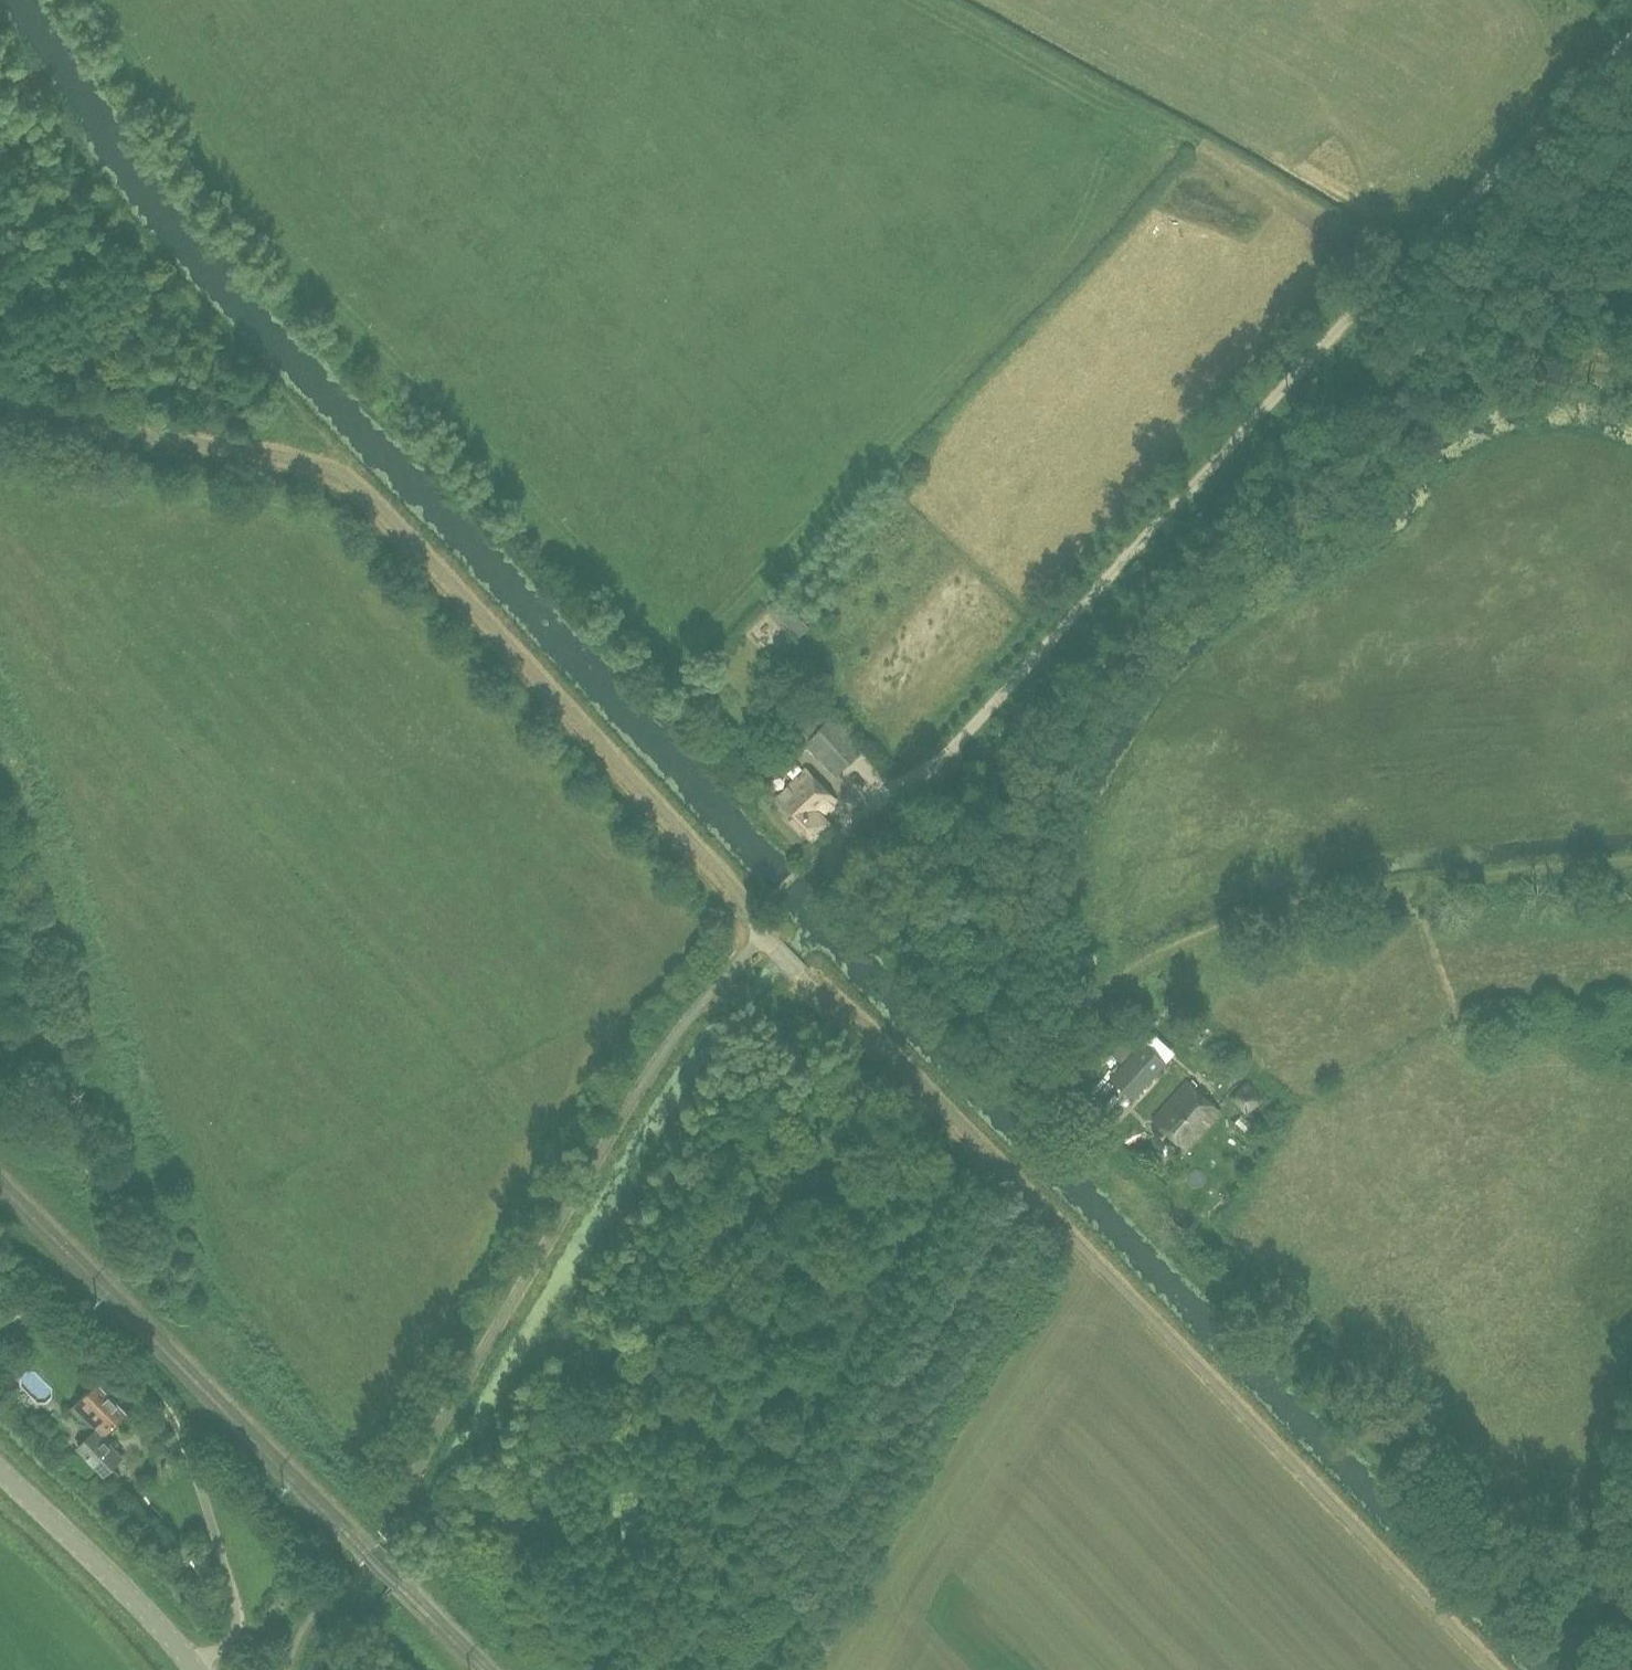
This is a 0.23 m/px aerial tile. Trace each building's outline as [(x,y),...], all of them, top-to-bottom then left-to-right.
[(864,749),(834,715),(803,745),(835,778),(864,749)] [(821,815),(835,801),(805,770),(774,801),(813,840),(829,824),(821,815)] [(1143,1040),(1143,1041),(1109,1077),(1135,1101),(1168,1064),(1143,1040)] [(1240,1084),(1256,1100),(1270,1087),(1254,1070),(1240,1084)] [(1188,1082),(1155,1120),(1187,1148),(1220,1111),(1188,1082)] [(1241,1130),(1256,1111),(1246,1103),(1231,1122),(1241,1130)] [(104,1437),(128,1413),(99,1383),(71,1411),(82,1422),(84,1419),(95,1430),(79,1446),(106,1472),(123,1455),(104,1437)]
